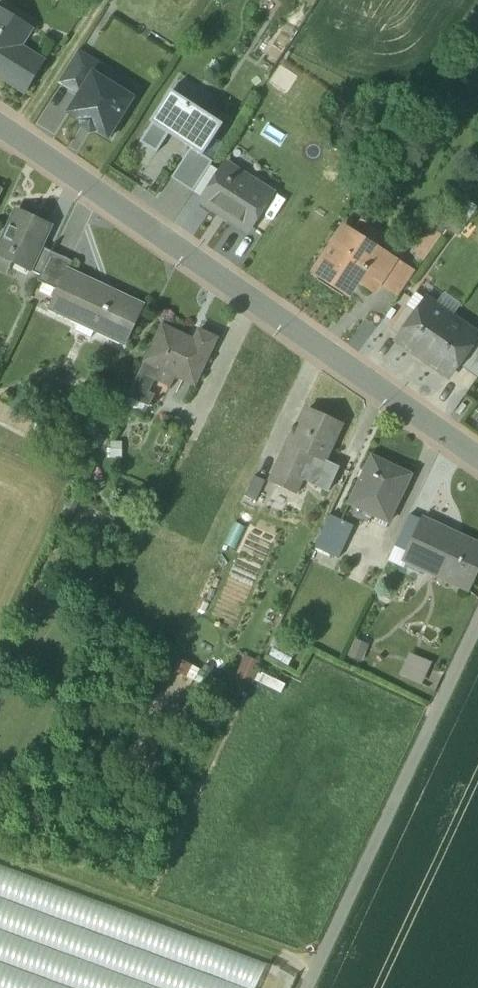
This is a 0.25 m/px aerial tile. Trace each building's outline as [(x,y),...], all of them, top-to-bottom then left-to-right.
[(24,92),(43,60),(21,46),(31,30),(0,10),(0,77),(24,92)] [(101,66),(77,52),(58,82),(80,96),(93,75),(94,76),(101,66)] [(94,76),(93,75),(80,96),(70,113),(80,119),(82,125),(91,131),(97,129),(107,136),(107,135),(111,138),(125,116),(121,113),(131,99),(94,76)] [(223,125),(170,90),(149,122),(151,124),(168,135),(190,149),(202,157),(203,156),(223,125)] [(151,124),(139,143),(156,154),(168,135),(151,124)] [(202,157),(190,149),(171,178),(193,193),(212,162),(203,156),(202,157)] [(242,185),(221,171),(203,198),(206,206),(212,210),(217,209),(231,215),(249,227),(272,192),(248,177),(242,185)] [(0,245),(0,257),(28,270),(40,246),(50,225),(17,209),(0,245)] [(369,247),(343,230),(314,274),(334,287),(344,273),(371,291),(378,281),(392,259),(370,245),(369,247)] [(40,246),(28,270),(39,275),(51,251),(40,246)] [(72,261),(51,251),(39,275),(37,280),(57,289),(66,268),(68,269),(72,261)] [(414,274),(392,259),(378,281),(399,295),(414,274)] [(68,269),(66,268),(57,289),(48,308),(124,344),(143,304),(68,269)] [(477,336),(432,305),(423,318),(416,313),(399,336),(398,337),(414,348),(415,347),(425,354),(422,358),(449,377),(457,365),(477,336)] [(406,306),(390,329),(399,336),(416,313),(406,306)] [(190,340),(166,329),(157,347),(151,344),(143,361),(157,368),(152,378),(169,386),(174,376),(192,384),(213,338),(195,330),(190,340)] [(457,365),(468,372),(477,357),(477,337),(477,336),(457,365)] [(468,372),(477,379),(477,377),(477,357),(468,372)] [(342,424),(308,409),(288,451),(284,449),(276,465),(269,482),(291,493),(295,495),(302,480),(328,492),(339,467),(325,461),(342,424)] [(259,456),(244,488),(262,497),(269,482),(276,465),(259,456)] [(411,475),(371,456),(348,504),(388,523),(411,475)] [(291,493),(269,482),(262,497),(284,507),(291,493)] [(353,526),(330,515),(315,547),(339,558),(353,526)] [(409,515),(395,547),(408,553),(423,521),(409,515)] [(424,519),(423,521),(408,553),(404,561),(422,569),(425,563),(470,584),(477,567),(477,544),(424,519)] [(366,646),(353,640),(345,660),(357,666),(366,646)] [(238,674),(255,679),(261,660),(244,654),(238,674)] [(431,665),(409,655),(400,675),(422,684),(431,665)] [(266,951),(0,861),(0,987),(254,987),(266,951)]
